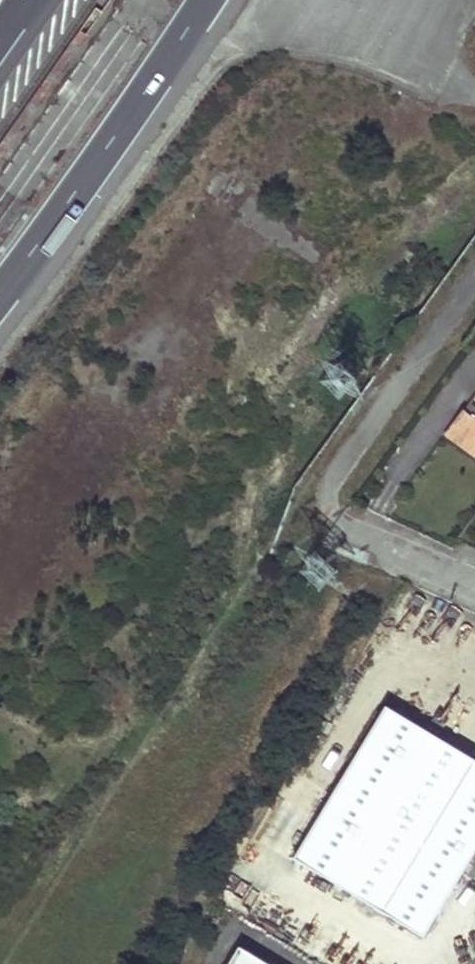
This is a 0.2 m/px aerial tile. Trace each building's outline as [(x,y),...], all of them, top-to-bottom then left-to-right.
[(472,418),(463,411),(450,429),(474,448),(474,414),(472,418)] [(450,429),(445,435),(474,458),(474,448),(450,429)] [(291,859),(420,936),(474,844),(474,763),(382,708),(291,859)] [(237,946),(226,963),(266,963),(237,946)]
